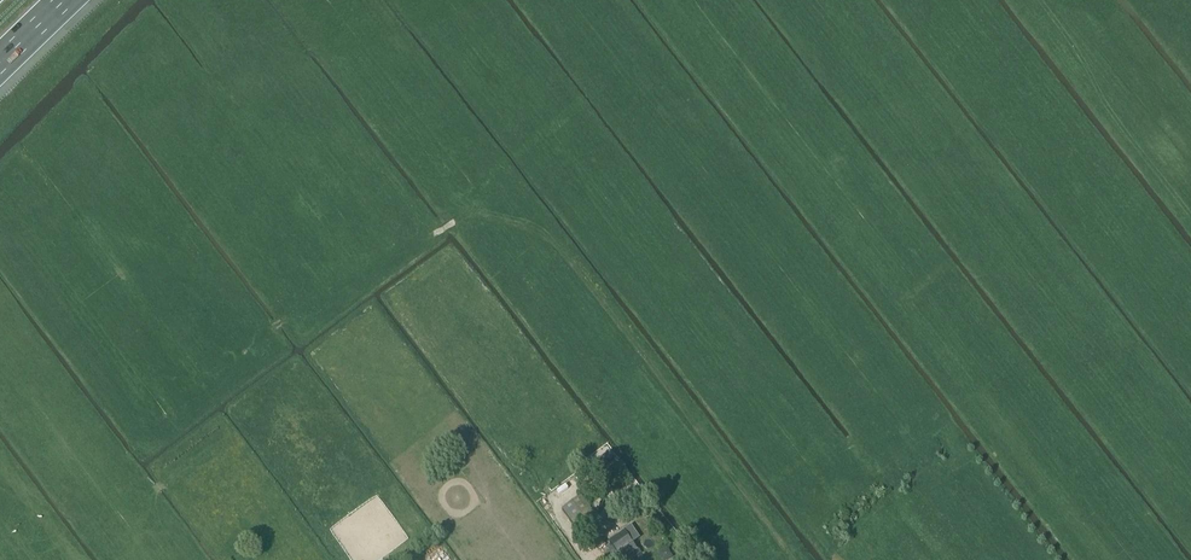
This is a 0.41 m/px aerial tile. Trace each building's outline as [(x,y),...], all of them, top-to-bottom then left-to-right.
[(610,451),(590,465),(595,472),(615,458),(610,451)] [(580,496),(562,509),(578,530),(596,517),(580,496)] [(644,508),(641,515),(652,520),(655,514),(644,508)] [(610,541),(618,553),(614,556),(617,559),(633,559),(636,558),(641,554),(638,549),(637,550),(632,543),(639,539),(631,526),(624,531),(610,541)]
